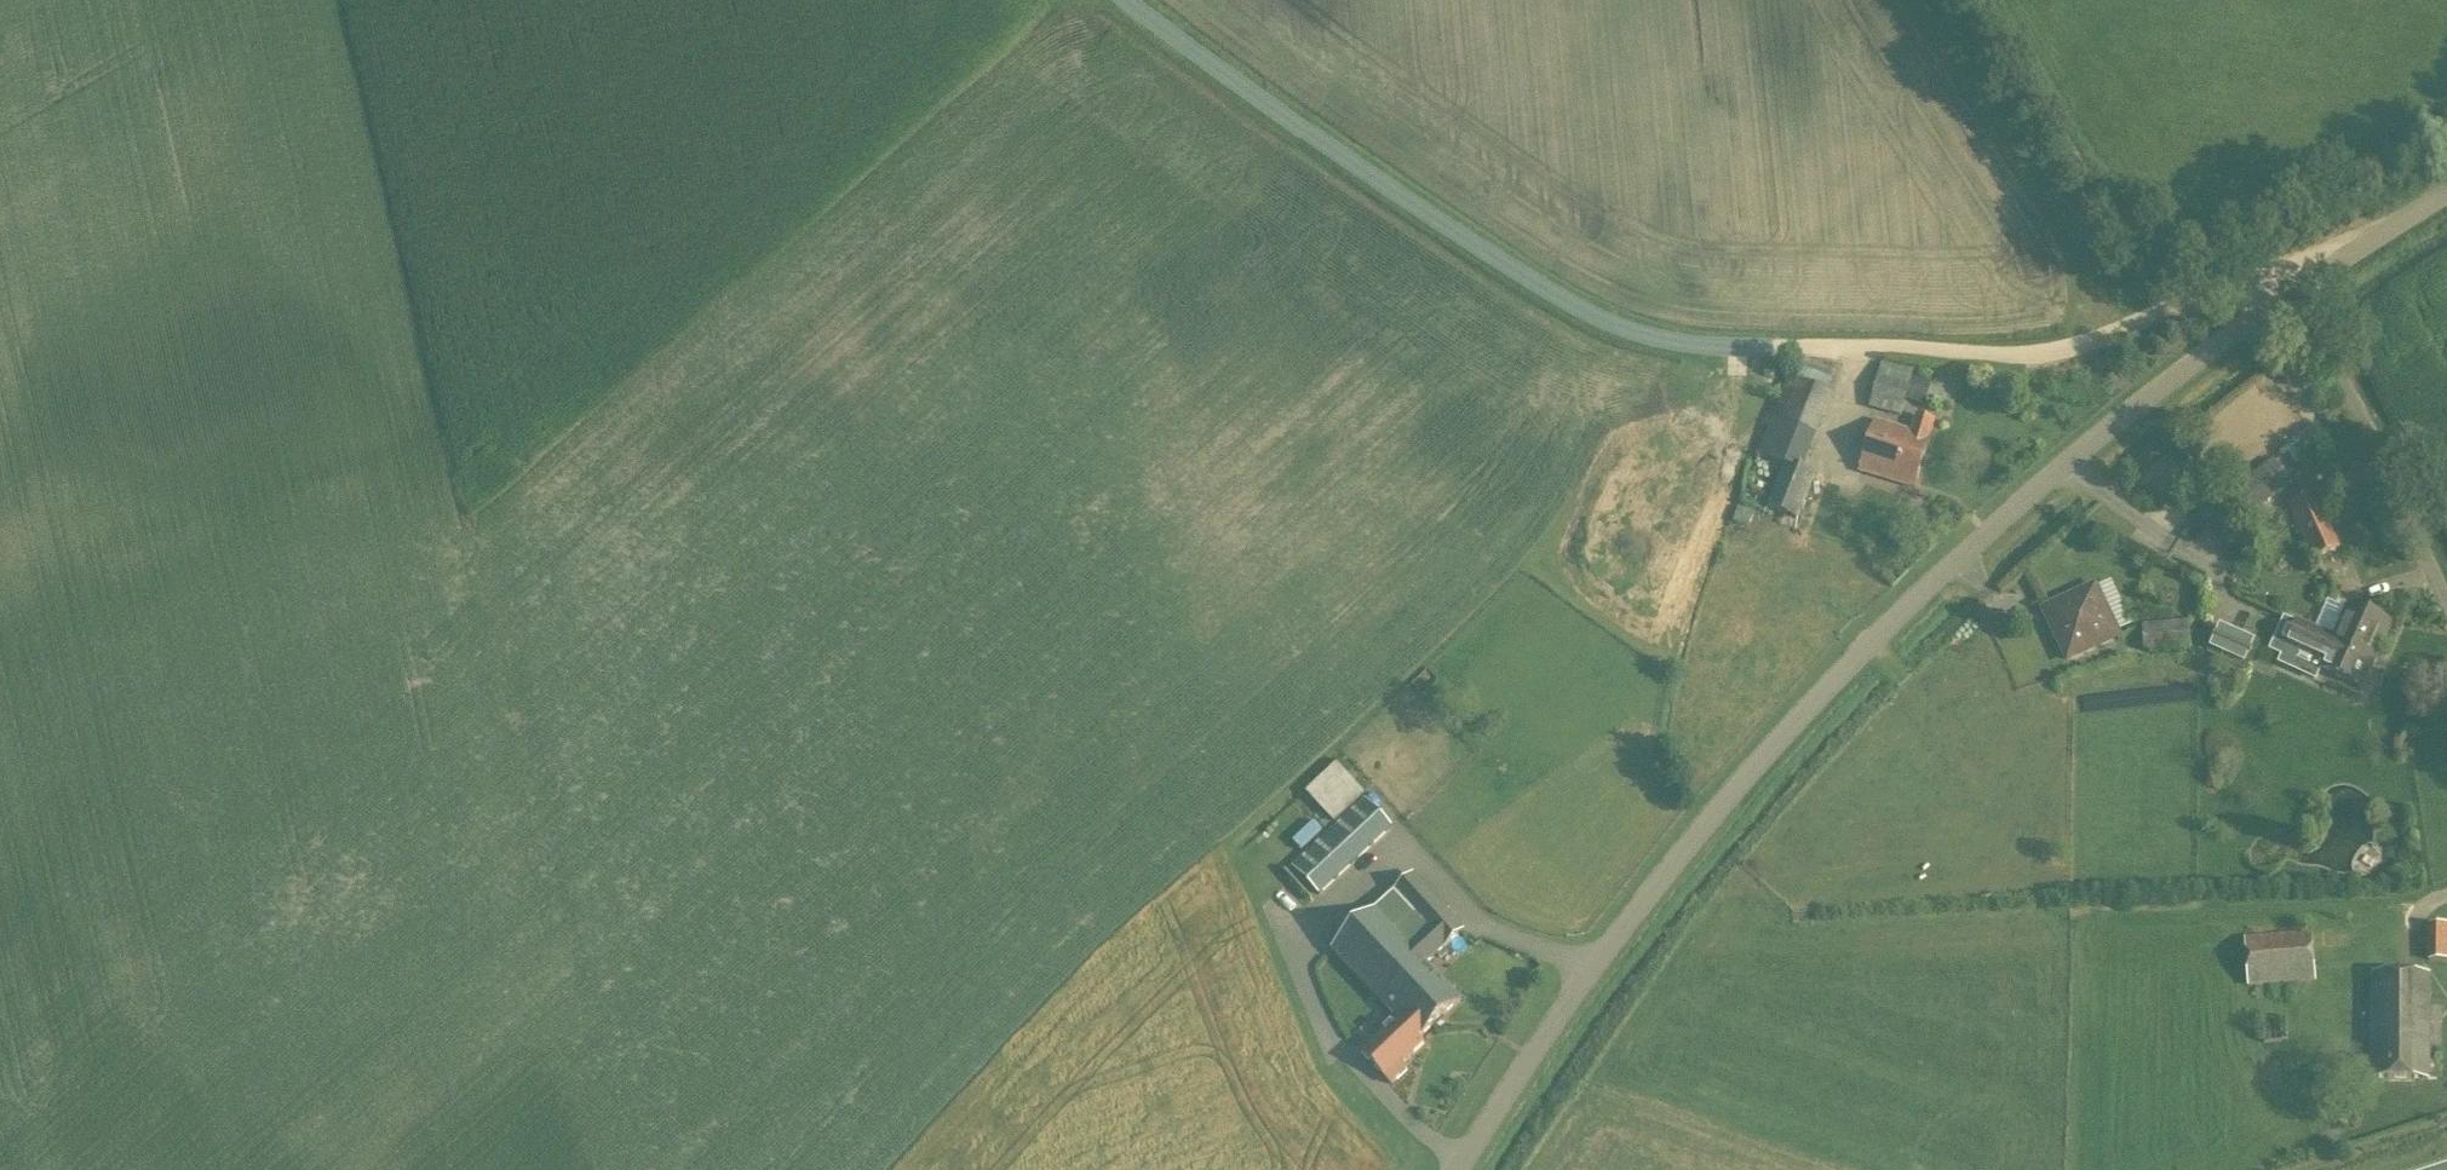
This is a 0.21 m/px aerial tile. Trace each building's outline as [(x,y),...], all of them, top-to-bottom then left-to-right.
[(1833,372),(1804,360),(1796,380),(1825,392),(1833,372)] [(1905,401),(1922,406),(1927,384),(1912,379),(1914,372),(1882,363),(1874,390),(1870,408),(1900,417),(1905,401)] [(1832,396),(1789,378),(1773,420),(1816,437),(1832,396)] [(1913,434),(1875,423),(1860,472),(1915,488),(1935,424),(1917,418),(1913,434)] [(2247,482),(2267,506),(2292,485),(2273,461),(2247,482)] [(1798,521),(1817,475),(1787,462),(1768,508),(1798,521)] [(2314,493),(2288,505),(2314,561),(2340,549),(2314,493)] [(1748,530),(1756,511),(1741,505),(1733,524),(1748,530)] [(1886,564),(1886,565),(1887,572),(1905,570),(1903,561),(1886,564)] [(2095,588),(2045,612),(2068,660),(2092,648),(2091,647),(2117,635),(2095,588)] [(2348,605),(2333,639),(2333,640),(2375,661),(2391,624),(2348,605)] [(2143,652),(2203,649),(2202,624),(2142,627),(2143,652)] [(2297,624),(2279,665),(2316,682),(2322,670),(2363,688),(2375,661),(2333,640),(2333,639),(2297,624)] [(2258,642),(2220,625),(2207,655),(2244,672),(2258,642)] [(1364,804),(1292,870),(1317,899),(1390,832),(1364,804)] [(1304,851),(1326,830),(1318,821),(1296,842),(1304,851)] [(1384,1005),(1427,965),(1463,931),(1413,876),(1333,951),(1384,1005)] [(2433,923),(2432,960),(2446,960),(2446,923),(2433,923)] [(2316,983),(2312,933),(2244,939),(2248,988),(2291,984),(2292,985),(2316,983)] [(1427,965),(1384,1005),(1398,1020),(1361,1054),(1391,1086),(1407,1071),(1403,1066),(1424,1046),(1420,1041),(1462,1002),(1427,965)] [(2429,976),(2373,975),(2372,1080),(2428,1080),(2429,976)]
